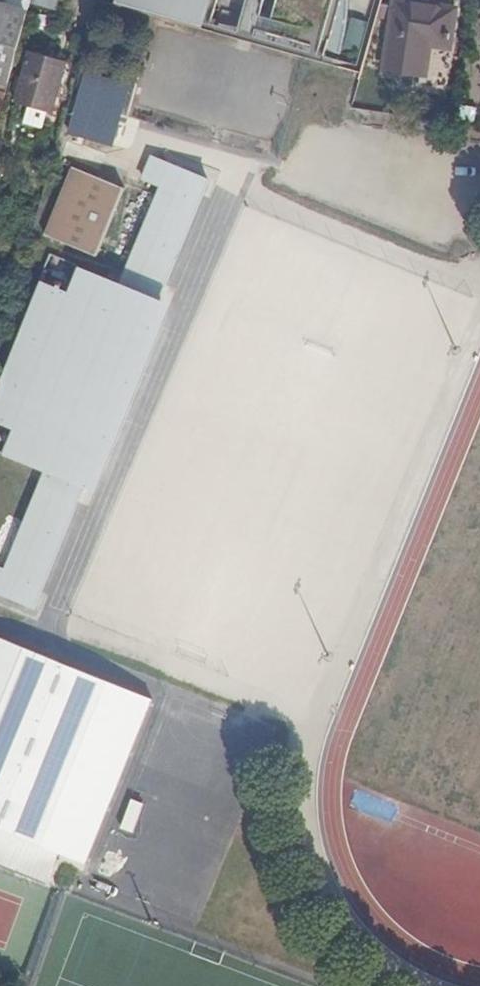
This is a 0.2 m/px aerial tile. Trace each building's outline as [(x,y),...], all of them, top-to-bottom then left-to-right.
[(114,5),(338,69),(341,56),(346,31),(347,15),(348,0),(116,0),(114,5)] [(452,9),(394,3),(387,73),(424,76),(428,41),(448,43),(452,9)] [(25,14),(0,6),(0,80),(6,82),(12,64),(25,14)] [(356,52),(364,24),(351,20),(343,48),(356,52)] [(46,60),(47,55),(28,50),(14,101),(27,105),(33,107),(46,60)] [(65,60),(47,55),(46,60),(64,66),(65,60)] [(46,60),(33,107),(46,111),(50,112),(64,66),(46,60)] [(126,85),(86,74),(68,139),(108,150),(126,85)] [(27,105),(22,122),(41,127),(46,111),(33,107),(27,105)] [(153,161),(144,181),(162,189),(160,196),(144,191),(137,209),(152,215),(120,292),(81,276),(70,301),(42,290),(0,391),(0,424),(17,431),(5,457),(33,469),(31,473),(10,464),(0,489),(0,539),(11,543),(41,472),(45,474),(3,577),(0,575),(0,599),(30,611),(80,488),(84,489),(159,308),(155,306),(206,184),(153,161)] [(97,259),(123,190),(70,170),(44,238),(97,259)] [(49,873),(56,858),(82,869),(150,705),(0,645),(0,872),(14,878),(20,862),(49,873)] [(43,890),(49,873),(20,862),(14,878),(43,890)]
